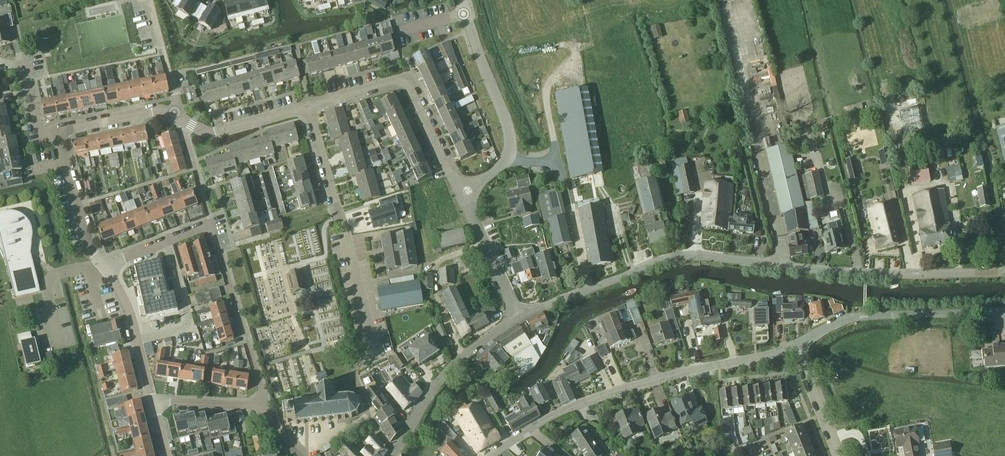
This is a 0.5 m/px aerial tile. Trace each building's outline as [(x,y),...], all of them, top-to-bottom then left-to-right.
[(195,18),(203,5),(198,3),(200,1),(199,0),(176,0),(173,6),(179,9),(178,11),(189,17),(190,15),(195,18)] [(229,21),(243,17),(238,0),(233,0),(224,2),(229,21)] [(243,17),(256,14),(252,0),(238,0),(243,17)] [(267,0),(252,0),(256,14),(269,11),(267,0)] [(203,5),(195,18),(201,21),(200,23),(211,30),(221,13),(213,8),(209,6),(208,8),(203,5)] [(5,19),(0,20),(0,44),(10,42),(7,28),(13,27),(11,15),(4,16),(5,19)] [(651,27),(654,40),(662,37),(659,25),(651,27)] [(378,41),(382,55),(394,52),(393,46),(396,45),(393,31),(389,33),(388,30),(382,31),(385,39),(378,41)] [(362,42),(353,44),(358,62),(370,59),(366,44),(365,41),(362,42)] [(370,59),(382,55),(378,41),(366,44),(370,59)] [(447,56),(454,53),(450,41),(442,45),(447,56)] [(349,49),(342,51),(346,65),(358,62),(353,44),(348,46),(349,49)] [(266,53),(268,58),(282,54),(281,49),(266,53)] [(334,69),(346,65),(342,51),(330,54),(334,69)] [(433,58),(430,59),(427,52),(413,58),(418,70),(432,63),(432,64),(435,62),(433,58)] [(454,53),(447,56),(452,68),(459,65),(457,61),(454,53)] [(334,69),(330,54),(318,58),(322,72),(334,69)] [(322,72),(318,58),(306,61),(302,63),(306,75),(309,74),(310,75),(322,72)] [(295,63),(283,66),(287,82),(300,78),(295,63)] [(437,74),(432,64),(432,63),(418,70),(424,81),(437,74)] [(456,79),(463,76),(459,65),(452,68),(451,68),(456,79)] [(275,85),(287,82),(283,66),(271,70),(275,85)] [(163,71),(163,70),(158,71),(159,78),(152,80),(156,95),(168,93),(165,77),(163,71)] [(263,88),(275,85),(271,70),(259,73),(263,88)] [(132,73),(134,84),(128,85),(131,100),(144,98),(140,82),(139,82),(137,72),(132,73)] [(247,76),(252,92),(263,88),(259,73),(247,76)] [(442,86),(437,74),(424,81),(429,92),(442,86)] [(240,95),(252,92),(247,76),(236,79),(240,95)] [(466,81),(463,76),(456,79),(461,91),(468,87),(466,81)] [(228,98),(240,95),(236,79),(224,83),(228,98)] [(96,81),(98,91),(91,92),(94,108),(107,105),(103,90),(101,80),(96,81)] [(144,98),(156,95),(152,80),(140,82),(144,98)] [(82,111),(94,108),(91,92),(89,81),(83,82),(86,94),(79,95),(82,111)] [(103,90),(107,105),(119,103),(115,87),(114,81),(109,82),(110,88),(103,90)] [(73,96),(67,97),(69,113),(82,111),(79,95),(77,83),(71,84),(73,96)] [(224,83),(212,86),(217,101),(228,98),(224,83)] [(119,103),(131,100),(128,85),(115,87),(119,103)] [(205,105),(217,101),(212,86),(200,89),(205,105)] [(448,97),(442,86),(429,92),(434,104),(448,97)] [(587,88),(555,94),(570,177),(602,171),(595,133),(594,123),(587,88)] [(60,92),(61,99),(54,100),(57,116),(69,113),(67,97),(66,91),(60,92)] [(380,110),(384,108),(386,114),(400,108),(394,96),(377,104),(380,110)] [(472,96),(460,102),(463,107),(469,104),(467,102),(473,99),(472,96)] [(453,109),(451,104),(448,97),(434,104),(440,115),(453,109)] [(457,110),(463,107),(474,102),(473,99),(467,102),(469,104),(463,107),(460,102),(454,104),(457,110)] [(57,116),(54,100),(42,103),(45,118),(57,116)] [(897,104),(882,106),(887,140),(902,138),(897,104)] [(368,108),(362,111),(367,120),(373,117),(368,108)] [(400,108),(386,114),(392,125),(405,119),(400,108)] [(326,114),(329,127),(347,122),(344,109),(326,114)] [(458,119),(453,109),(440,115),(445,126),(458,119)] [(689,122),(686,111),(679,113),(682,124),(689,122)] [(9,129),(7,118),(0,120),(0,131),(9,129)] [(410,130),(405,119),(392,125),(397,137),(410,130)] [(450,137),(464,131),(458,119),(445,126),(450,137)] [(339,138),(351,135),(347,122),(329,127),(333,140),(339,138)] [(471,124),(473,130),(479,127),(476,122),(471,124)] [(293,124),(280,127),(285,145),(298,141),(293,124)] [(371,129),(373,134),(384,129),(382,124),(371,129)] [(996,127),(1004,166),(1004,125),(996,127)] [(285,145),(280,127),(267,131),(268,137),(273,149),(285,145)] [(133,131),(136,144),(148,142),(145,128),(133,131)] [(9,129),(0,131),(0,142),(11,139),(9,129)] [(384,129),(373,134),(376,140),(382,138),(379,132),(384,129)] [(455,149),(469,142),(474,140),(472,134),(470,135),(467,129),(464,131),(450,137),(455,149)] [(402,148),(416,142),(410,130),(397,137),(402,148)] [(124,147),(136,144),(133,131),(121,133),(124,147)] [(166,149),(179,145),(175,132),(162,136),(166,149)] [(121,133),(109,136),(112,149),(124,147),(121,133)] [(342,151),(360,146),(357,133),(351,135),(339,138),(342,151)] [(100,152),(112,149),(109,136),(97,138),(100,152)] [(274,154),(273,149),(268,137),(255,141),(260,158),(274,154)] [(17,149),(15,138),(11,139),(0,142),(0,153),(17,149)] [(97,138),(85,141),(88,154),(100,152),(97,138)] [(490,148),(487,140),(481,143),(484,151),(490,148)] [(86,168),(91,167),(89,160),(88,154),(85,141),(73,143),(76,157),(77,160),(84,159),(86,168)] [(248,162),(260,158),(255,141),(243,144),(248,162)] [(421,153),(416,142),(402,148),(408,159),(421,153)] [(469,142),(455,149),(461,160),(474,154),(469,142)] [(230,148),(231,154),(236,165),(248,162),(243,144),(230,148)] [(732,145),(732,149),(734,161),(743,159),(741,147),(740,147),(739,144),(732,145)] [(169,161),(183,157),(179,145),(166,149),(169,161)] [(342,151),(346,164),(364,159),(360,146),(342,151)] [(784,215),(787,235),(808,231),(819,229),(812,202),(804,204),(790,146),(766,151),(781,215),(784,215)] [(524,158),(548,153),(546,148),(523,153),(524,158)] [(17,149),(0,153),(0,154),(0,160),(0,164),(19,160),(17,149)] [(892,164),(890,155),(888,149),(878,152),(881,166),(892,164)] [(409,172),(413,170),(413,171),(426,164),(426,163),(428,162),(426,157),(424,156),(423,157),(421,153),(408,159),(403,161),(405,166),(407,167),(409,172)] [(237,171),(236,165),(231,154),(218,157),(223,175),(237,171)] [(389,154),(384,156),(387,163),(392,160),(389,154)] [(187,170),(183,157),(169,161),(173,174),(187,170)] [(211,179),(223,175),(218,157),(206,161),(211,179)] [(859,179),(854,158),(845,160),(850,181),(859,179)] [(285,171),(286,176),(306,170),(303,159),(287,163),(289,170),(285,171)] [(364,159),(346,164),(350,177),(355,176),(367,172),(364,159)] [(4,174),(6,182),(22,179),(20,171),(21,171),(22,170),(19,160),(0,164),(0,175),(4,174)] [(908,167),(912,186),(930,182),(927,163),(908,167)] [(426,164),(413,171),(418,182),(432,176),(426,164)] [(257,166),(258,172),(258,173),(265,171),(263,165),(257,166)] [(679,168),(684,195),(695,193),(689,166),(679,168)] [(947,180),(960,179),(959,166),(946,167),(947,180)] [(151,169),(143,171),(146,180),(154,178),(151,169)] [(288,182),(292,180),(294,187),(310,182),(306,170),(286,176),(288,182)] [(373,170),(367,172),(355,176),(359,188),(377,184),(373,170)] [(398,171),(392,174),(394,179),(400,176),(398,171)] [(824,197),(818,172),(801,176),(807,201),(824,197)] [(264,187),(269,186),(266,174),(261,175),(264,187)] [(515,178),(518,189),(531,186),(529,175),(515,178)] [(400,176),(394,179),(397,185),(403,182),(400,176)] [(254,190),(251,178),(246,179),(231,183),(234,195),(250,191),(254,190)] [(658,179),(636,185),(644,217),(653,215),(660,214),(666,212),(658,179)] [(86,192),(87,196),(95,194),(94,190),(93,182),(84,184),(86,192)] [(297,199),(313,194),(310,182),(294,187),(297,199)] [(705,182),(701,227),(727,230),(729,213),(731,214),(734,185),(705,182)] [(175,197),(168,200),(174,215),(185,210),(180,195),(179,191),(176,184),(171,186),(175,197)] [(377,184),(359,188),(363,201),(380,196),(377,184)] [(168,200),(162,202),(161,202),(160,199),(161,199),(156,186),(150,188),(155,201),(156,201),(157,204),(156,204),(162,219),(174,215),(168,200)] [(264,187),(267,199),(272,197),(269,186),(264,187)] [(977,189),(980,208),(990,207),(987,187),(977,189)] [(184,189),(179,191),(180,195),(185,210),(198,206),(192,191),(185,193),(184,189)] [(518,216),(531,213),(529,213),(528,206),(532,205),(528,189),(506,195),(510,210),(516,209),(518,216)] [(913,195),(922,249),(952,244),(949,227),(950,226),(949,223),(943,190),(936,191),(935,191),(913,195)] [(253,203),(250,191),(234,195),(237,207),(253,203)] [(316,206),(313,194),(297,199),(301,211),(316,206)] [(275,206),(272,197),(267,199),(271,211),(276,209),(275,206)] [(382,209),(369,213),(371,220),(373,228),(397,222),(394,207),(399,205),(398,197),(380,202),(382,209)] [(98,201),(89,204),(91,210),(92,215),(103,212),(100,200),(98,201)] [(134,200),(128,202),(139,229),(150,224),(144,209),(138,212),(134,200)] [(124,204),(128,215),(121,218),(127,233),(139,229),(128,202),(124,204)] [(258,208),(255,209),(253,203),(237,207),(241,219),(260,214),(258,208)] [(156,204),(144,209),(150,224),(162,219),(156,204)] [(888,204),(867,209),(874,237),(873,237),(876,250),(899,244),(896,232),(895,232),(888,204)] [(600,206),(579,210),(589,268),(611,264),(600,206)] [(573,243),(567,216),(566,217),(564,208),(555,210),(557,219),(549,221),(556,247),(573,243)] [(26,249),(31,236),(32,234),(32,233),(31,232),(31,231),(31,228),(30,227),(29,225),(28,223),(27,221),(25,219),(24,218),(22,217),(20,216),(17,215),(15,214),(13,214),(11,214),(9,214),(6,215),(0,216),(0,251),(3,259),(4,258),(14,297),(37,291),(26,249)] [(261,219),(260,214),(241,219),(244,231),(260,227),(258,220),(261,219)] [(655,226),(646,229),(650,245),(667,241),(663,224),(660,214),(653,215),(656,226),(655,226)] [(734,215),(733,218),(729,218),(728,232),(728,231),(739,232),(740,234),(743,234),(744,233),(754,234),(755,223),(752,223),(753,217),(734,215)] [(537,216),(523,219),(525,229),(540,226),(537,216)] [(115,238),(127,233),(121,218),(109,223),(115,238)] [(279,221),(274,222),(266,224),(269,233),(284,229),(281,220),(279,221)] [(969,229),(970,229),(971,234),(977,233),(976,228),(982,227),(981,220),(968,222),(969,229)] [(831,233),(830,233),(824,235),(829,253),(831,252),(831,253),(837,252),(836,251),(843,249),(838,231),(836,222),(828,224),(831,233)] [(98,227),(104,242),(115,238),(109,223),(98,227)] [(463,230),(438,236),(440,246),(442,251),(454,248),(467,245),(463,230)] [(417,266),(411,233),(398,235),(398,234),(382,237),(388,270),(401,268),(401,269),(417,266)] [(790,257),(807,254),(805,244),(803,235),(788,237),(789,247),(790,257)] [(215,276),(216,276),(221,275),(215,255),(210,256),(205,242),(179,249),(189,284),(195,282),(196,287),(217,281),(215,276)] [(440,246),(432,248),(434,255),(442,253),(442,251),(440,246)] [(512,249),(505,251),(508,260),(515,258),(512,249)] [(535,256),(536,257),(539,268),(541,278),(542,282),(542,283),(557,279),(550,252),(535,256)] [(518,275),(539,268),(536,257),(532,258),(520,262),(511,265),(515,276),(518,275)] [(163,259),(131,266),(134,280),(139,279),(148,318),(178,311),(174,293),(171,293),(163,259)] [(536,280),(541,278),(539,268),(518,275),(521,285),(529,282),(536,280)] [(455,285),(454,269),(439,270),(440,286),(455,285)] [(307,289),(302,271),(287,275),(292,293),(307,289)] [(433,274),(432,274),(421,274),(422,290),(433,290),(433,274)] [(378,288),(382,311),(424,303),(420,281),(378,288)] [(194,295),(197,305),(208,302),(207,301),(211,300),(211,301),(222,298),(219,288),(208,291),(205,292),(194,295)] [(471,318),(464,303),(456,288),(441,295),(456,327),(466,322),(471,319),(471,318)] [(688,305),(691,318),(694,318),(695,320),(702,318),(702,316),(705,316),(706,318),(711,317),(708,301),(703,302),(701,292),(670,298),(672,309),(688,305)] [(732,294),(732,300),(731,300),(731,307),(751,308),(751,302),(741,301),(742,295),(732,294)] [(803,305),(783,306),(783,299),(776,299),(777,314),(779,314),(783,314),(783,321),(785,321),(786,323),(792,323),(792,320),(803,320),(803,305)] [(635,301),(624,306),(626,312),(629,311),(633,321),(635,326),(641,324),(643,324),(638,308),(637,308),(635,302),(635,301)] [(834,315),(844,312),(842,307),(830,303),(829,304),(832,311),(834,315)] [(205,315),(211,313),(213,320),(227,316),(223,304),(210,308),(197,312),(198,316),(205,314),(205,315)] [(768,326),(767,311),(767,304),(758,305),(758,311),(755,311),(755,327),(757,327),(758,328),(761,328),(762,327),(768,326)] [(821,304),(809,307),(812,321),(813,321),(815,322),(818,321),(819,320),(824,318),(821,304)] [(624,306),(617,309),(619,314),(620,314),(620,315),(626,312),(624,306)] [(493,307),(485,311),(487,316),(496,312),(493,307)] [(665,312),(668,324),(650,330),(655,347),(674,340),(672,333),(679,330),(672,309),(665,312)] [(549,328),(547,325),(548,324),(543,313),(526,321),(532,332),(540,328),(542,331),(549,328)] [(627,333),(621,318),(620,315),(620,314),(619,314),(599,322),(610,350),(631,342),(630,341),(636,339),(633,331),(627,333)] [(471,319),(466,322),(471,334),(488,325),(483,315),(477,318),(476,316),(471,318),(471,319)] [(711,317),(706,318),(705,316),(702,316),(702,318),(695,320),(694,318),(691,318),(694,330),(713,326),(721,324),(719,315),(711,317)] [(230,328),(227,316),(213,320),(217,332),(230,328)] [(119,322),(91,329),(95,348),(122,341),(120,332),(121,331),(119,322)] [(471,334),(466,322),(456,327),(462,339),(467,336),(471,334)] [(444,326),(436,330),(440,339),(448,336),(444,326)] [(511,359),(512,361),(532,348),(528,342),(517,326),(493,342),(486,348),(493,358),(498,355),(505,366),(506,365),(505,364),(511,359)] [(714,328),(717,341),(723,340),(721,327),(714,328)] [(234,339),(230,328),(217,332),(220,343),(234,339)] [(424,331),(428,337),(406,353),(403,348),(400,351),(403,355),(408,363),(415,359),(420,366),(439,353),(433,344),(438,341),(433,334),(433,335),(428,328),(424,331)] [(22,345),(28,367),(40,364),(34,340),(33,341),(30,332),(17,336),(20,345),(22,345)] [(540,359),(546,348),(543,346),(541,344),(537,337),(528,342),(532,348),(512,361),(519,372),(516,374),(519,378),(534,369),(540,359)] [(543,342),(541,344),(543,346),(546,348),(550,339),(546,337),(543,342)] [(575,350),(579,343),(574,340),(569,347),(574,350),(575,350)] [(1000,349),(981,350),(982,363),(984,363),(984,369),(1004,368),(1004,345),(999,346),(1000,349)] [(474,358),(481,367),(493,358),(486,348),(474,358)] [(155,377),(168,379),(170,365),(163,364),(165,351),(158,350),(156,364),(157,364),(155,377)] [(46,354),(48,364),(54,362),(52,352),(46,354)] [(113,357),(116,369),(132,365),(129,353),(113,357)] [(393,356),(392,357),(397,364),(403,360),(399,354),(393,356)] [(495,375),(505,366),(498,355),(493,358),(481,367),(483,370),(484,371),(489,367),(495,375)] [(580,361),(586,372),(589,377),(598,372),(588,356),(580,361)] [(194,364),(194,368),(193,368),(191,382),(203,384),(205,372),(207,372),(209,358),(202,357),(201,365),(194,364)] [(176,359),(175,366),(170,365),(168,379),(179,380),(182,367),(183,361),(183,360),(179,359),(176,359)] [(335,361),(327,365),(333,377),(341,373),(335,361)] [(580,361),(574,365),(577,371),(579,376),(586,372),(580,361)] [(577,371),(574,365),(573,364),(562,370),(565,374),(569,384),(574,382),(575,384),(582,381),(579,376),(577,371)] [(132,365),(116,369),(119,381),(135,378),(132,365)] [(191,382),(193,368),(182,367),(179,380),(191,382)] [(359,372),(363,382),(369,379),(365,370),(359,372)] [(223,387),(225,373),(213,371),(211,385),(223,387)] [(317,375),(316,376),(318,382),(327,378),(325,372),(318,374),(317,375)] [(235,389),(237,375),(225,373),(223,387),(235,389)] [(569,384),(565,374),(558,377),(560,380),(552,383),(562,406),(576,400),(569,384)] [(237,375),(235,389),(247,391),(249,377),(237,375)] [(407,397),(413,403),(417,400),(423,394),(414,385),(412,387),(402,376),(394,383),(400,390),(403,388),(409,395),(407,397)] [(138,390),(135,378),(119,381),(122,394),(138,390)] [(367,391),(375,387),(376,384),(371,378),(369,379),(363,382),(367,391)] [(404,410),(413,403),(407,397),(409,395),(403,388),(400,390),(394,383),(386,389),(404,410)] [(786,383),(774,385),(776,404),(788,402),(786,383)] [(296,423),(305,422),(351,417),(356,414),(360,408),(359,402),(354,397),(347,396),(334,397),(332,385),(316,387),(316,388),(308,389),(309,400),(293,402),(294,409),(283,411),(285,421),(296,419),(296,423)] [(543,385),(529,392),(537,408),(551,401),(543,385)] [(766,405),(776,404),(774,385),(763,386),(766,405)] [(754,406),(766,405),(763,386),(752,387),(754,406)] [(375,418),(380,426),(394,417),(396,415),(388,405),(376,387),(375,387),(367,391),(373,403),(372,404),(377,411),(375,413),(377,416),(375,418)] [(749,411),(749,407),(754,406),(752,387),(741,389),(744,408),(744,412),(749,411)] [(732,409),(744,408),(741,389),(730,390),(732,409)] [(719,391),(721,410),(732,409),(730,390),(719,391)] [(707,424),(700,408),(694,411),(688,396),(672,402),(681,426),(692,422),(694,429),(707,424)] [(518,402),(523,410),(505,420),(512,433),(540,418),(528,397),(518,402)] [(499,400),(491,405),(497,415),(505,410),(499,400)] [(124,419),(128,418),(144,414),(141,402),(128,405),(128,402),(118,405),(119,410),(122,409),(124,419)] [(472,405),(466,409),(464,405),(453,411),(477,454),(500,441),(481,406),(473,406),(472,405)] [(785,408),(785,409),(786,414),(787,419),(794,416),(791,408),(785,408)] [(630,411),(615,417),(624,439),(639,433),(637,429),(645,426),(640,414),(638,409),(631,412),(630,411)] [(646,416),(655,439),(670,433),(670,431),(676,429),(670,413),(664,416),(662,409),(646,416)] [(241,411),(233,415),(238,424),(245,420),(241,411)] [(146,425),(144,414),(128,418),(130,426),(131,429),(146,425)] [(189,437),(184,417),(180,417),(180,414),(173,416),(179,439),(189,437)] [(199,434),(195,416),(195,414),(184,417),(189,437),(199,434)] [(209,432),(207,420),(205,414),(195,416),(199,434),(209,432)] [(229,426),(227,415),(216,417),(221,437),(237,433),(235,425),(229,426)] [(221,437),(216,417),(207,420),(209,432),(211,440),(221,437)] [(402,430),(394,417),(380,426),(390,443),(402,430)] [(772,418),(767,419),(770,426),(768,426),(769,434),(776,431),(774,424),(772,418)] [(457,437),(444,423),(441,425),(447,432),(453,439),(454,440),(457,437)] [(146,425),(131,429),(130,426),(124,428),(125,434),(127,433),(127,435),(132,434),(134,441),(149,437),(146,425)] [(447,432),(441,425),(440,425),(434,430),(441,437),(447,432)] [(785,433),(789,443),(806,436),(802,425),(785,433)] [(729,427),(721,428),(722,435),(729,435),(730,434),(729,427)] [(746,428),(749,435),(749,441),(755,439),(750,427),(746,428)] [(571,437),(584,455),(602,455),(584,428),(580,431),(571,437)] [(894,432),(897,447),(904,446),(905,455),(919,455),(917,444),(918,444),(918,443),(916,429),(916,428),(894,432)] [(256,452),(266,450),(262,435),(253,438),(256,452)] [(369,447),(374,453),(378,455),(384,455),(388,451),(388,450),(382,444),(374,435),(366,443),(369,447)] [(806,436),(789,443),(793,453),(810,446),(806,436)] [(152,449),(149,437),(134,441),(136,450),(137,453),(152,449)] [(457,449),(460,446),(454,440),(451,443),(453,444),(450,447),(442,453),(445,455),(464,455),(457,449)] [(220,444),(214,445),(217,455),(223,455),(220,444)] [(342,455),(378,455),(374,453),(369,447),(360,455),(349,444),(340,453),(342,455)] [(934,455),(952,455),(950,444),(933,447),(934,455)] [(793,453),(794,455),(814,455),(810,446),(793,453)] [(333,447),(330,451),(335,455),(338,453),(333,447)] [(556,454),(548,447),(540,455),(555,455),(556,454)]
